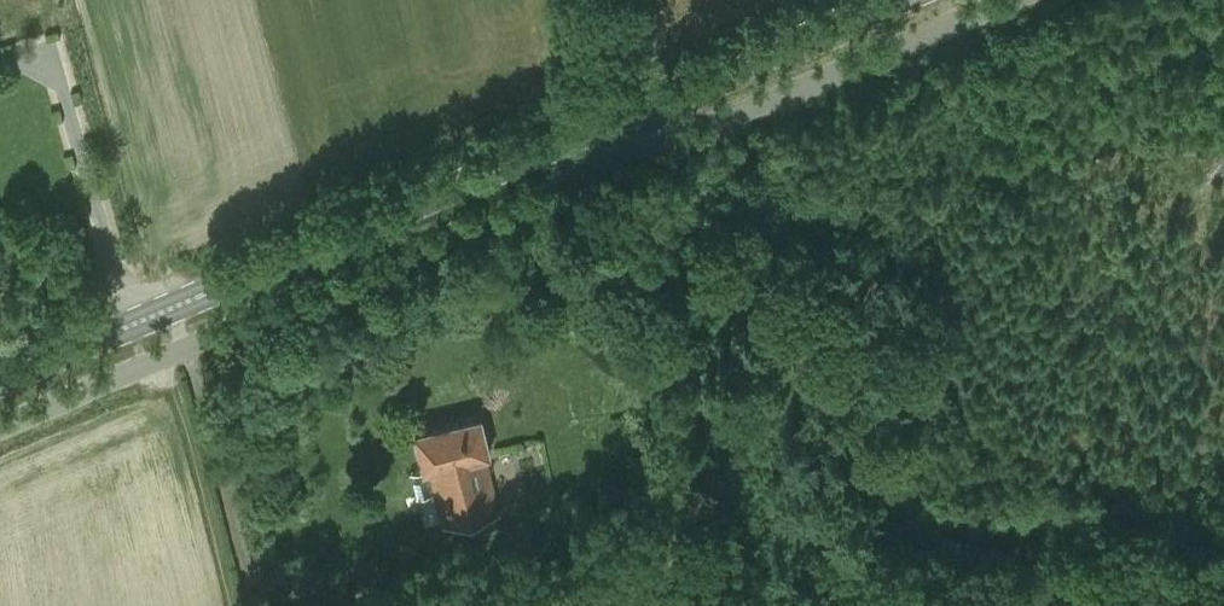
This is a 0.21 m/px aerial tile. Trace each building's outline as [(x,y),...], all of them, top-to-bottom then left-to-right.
[(485,455),(490,454),(481,417),(416,432),(425,470),(410,473),(415,497),(437,492),(437,495),(443,493),(450,526),(500,514),(485,455)]
